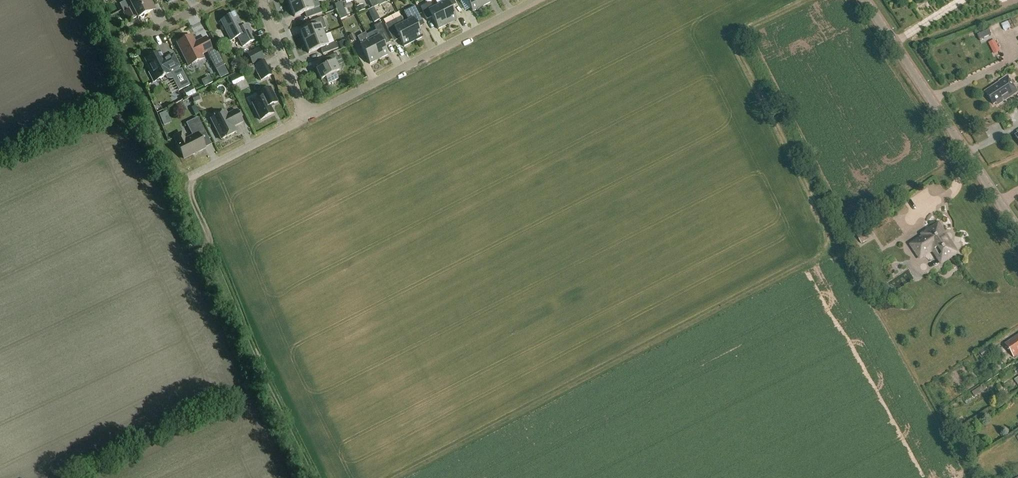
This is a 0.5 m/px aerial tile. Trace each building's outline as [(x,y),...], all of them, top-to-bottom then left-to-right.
[(138,17),(138,19),(140,18),(141,19),(142,20),(144,19),(145,17),(144,16),(155,10),(150,0),(127,0),(127,1),(120,5),(129,22),(138,17)] [(291,7),(295,17),(307,13),(309,18),(322,13),(318,3),(312,5),(310,0),(308,0),(291,7)] [(438,6),(448,25),(457,20),(451,8),(456,5),(453,0),(441,0),(443,3),(438,6)] [(478,0),(466,0),(472,12),(482,7),(478,0)] [(341,2),(335,5),(340,20),(347,17),(341,2)] [(448,25),(438,6),(433,9),(430,3),(420,8),(427,20),(432,17),(438,30),(448,25)] [(414,42),(423,38),(417,25),(423,22),(415,7),(404,12),(408,21),(404,23),(414,42)] [(374,8),(368,10),(370,16),(376,13),(374,8)] [(242,29),(234,15),(222,21),(229,34),(228,35),(231,41),(238,38),(243,47),(255,41),(248,26),(242,29)] [(414,42),(404,23),(401,17),(385,25),(392,38),(398,35),(404,47),(414,42)] [(301,33),(305,43),(324,36),(322,30),(326,28),(322,18),(310,22),(313,28),(301,33)] [(1011,28),(1008,22),(1001,25),(1004,31),(1011,28)] [(367,36),(369,41),(379,60),(389,55),(382,43),(389,40),(381,24),(374,27),(376,31),(367,36)] [(991,36),(989,30),(977,36),(979,41),(991,36)] [(357,32),(349,35),(352,41),(359,38),(357,32)] [(201,55),(207,52),(216,69),(223,65),(225,64),(215,45),(210,47),(206,38),(195,43),(192,36),(177,44),(189,66),(203,59),(201,55)] [(324,36),(305,43),(309,54),(321,49),(323,55),(338,49),(336,43),(328,46),(324,36)] [(345,40),(338,43),(341,49),(347,47),(345,40)] [(379,60),(369,41),(360,46),(370,65),(379,60)] [(995,41),(988,44),(991,49),(997,46),(995,41)] [(247,55),(252,65),(264,60),(259,50),(247,55)] [(178,91),(189,85),(181,69),(179,70),(178,68),(180,67),(174,54),(164,59),(161,52),(157,54),(145,60),(151,72),(149,73),(154,82),(165,77),(166,77),(166,78),(167,78),(167,79),(168,79),(169,80),(170,80),(171,80),(172,79),(178,91)] [(338,58),(336,54),(325,59),(328,65),(316,71),(321,81),(325,79),(328,84),(338,79),(336,74),(340,72),(337,66),(344,63),(340,57),(338,58)] [(265,61),(254,67),(261,81),(272,76),(265,61)] [(223,65),(216,69),(221,79),(228,75),(223,65)] [(234,84),(247,80),(244,71),(231,76),(234,84)] [(207,84),(214,81),(212,76),(204,79),(207,84)] [(1017,92),(1007,76),(999,81),(1000,82),(985,92),(993,105),(996,103),(998,105),(1017,92)] [(196,94),(193,88),(184,92),(187,99),(196,94)] [(277,102),(276,99),(270,89),(258,95),(261,100),(252,104),(261,120),(274,114),(270,106),(277,102)] [(198,94),(191,97),(194,103),(201,101),(198,94)] [(243,122),(237,111),(228,116),(226,112),(211,119),(222,140),(236,133),(233,127),(243,122)] [(159,115),(164,126),(171,123),(167,112),(159,115)] [(173,137),(177,145),(184,159),(205,149),(200,137),(206,134),(198,118),(186,124),(193,137),(186,140),(182,132),(173,137)] [(942,263),(957,253),(948,240),(948,241),(945,237),(944,238),(936,226),(923,235),(924,237),(912,245),(918,255),(931,247),(942,263)] [(856,235),(861,244),(874,237),(868,228),(856,235)] [(1005,344),(1014,357),(1017,354),(1017,335),(1005,344)] [(991,344),(979,352),(984,359),(995,352),(991,344)]
